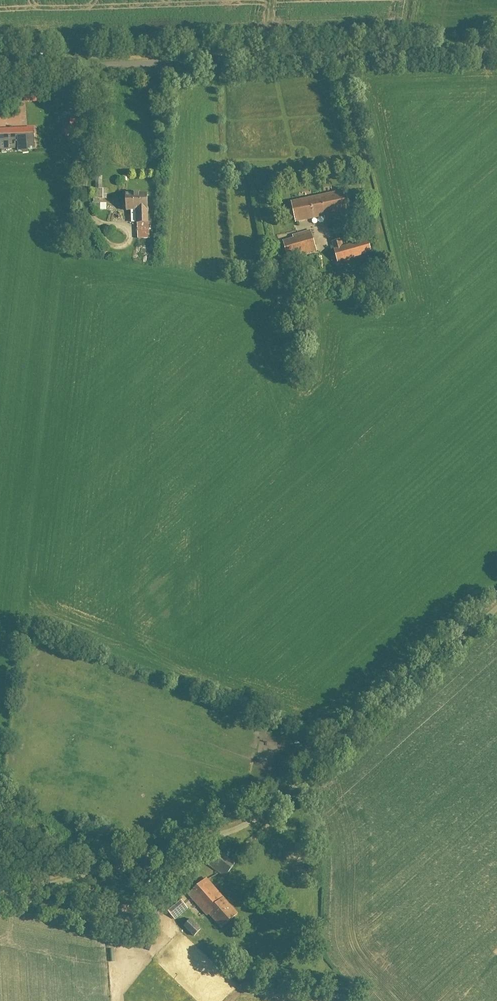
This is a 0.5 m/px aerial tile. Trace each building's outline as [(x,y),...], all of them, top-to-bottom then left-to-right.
[(36,149),(36,127),(0,129),(0,151),(36,149)] [(69,128),(69,138),(81,137),(80,128),(69,128)] [(105,180),(97,181),(98,200),(106,199),(105,180)] [(289,202),(293,227),(348,217),(343,193),(289,202)] [(139,213),(139,247),(152,247),(152,213),(155,213),(155,195),(129,195),(129,213),(139,213)] [(280,242),(286,262),(319,253),(314,232),(280,242)] [(330,250),(334,263),(370,253),(366,240),(330,250)] [(210,851),(201,864),(223,880),(232,867),(210,851)] [(235,914),(199,883),(185,900),(220,931),(235,914)] [(160,911),(173,924),(188,909),(175,896),(160,911)] [(185,921),(179,928),(190,937),(196,930),(185,921)]
